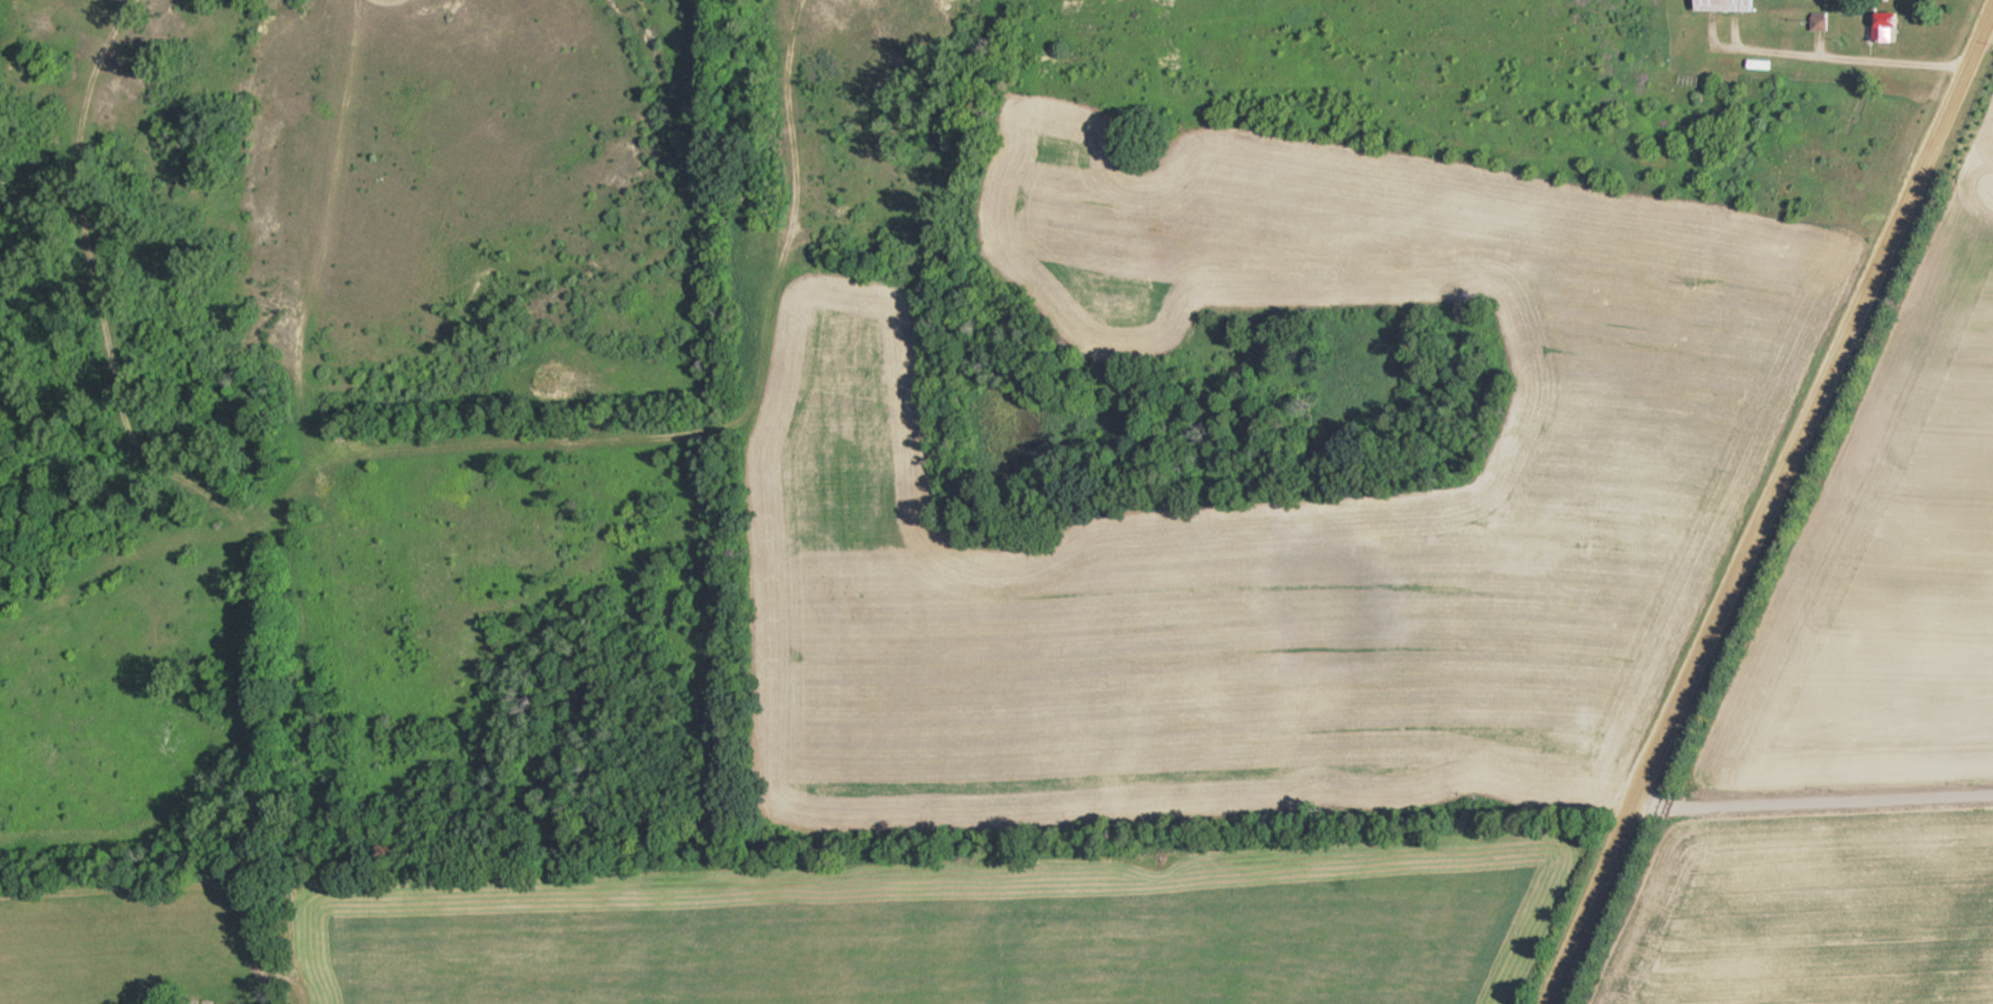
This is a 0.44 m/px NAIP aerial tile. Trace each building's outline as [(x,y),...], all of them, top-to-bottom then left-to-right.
[(1748,12),(1748,0),(1687,0),(1687,12),(1748,12)] [(1822,30),(1822,13),(1806,13),(1806,30),(1822,30)] [(1866,42),(1887,42),(1887,13),(1866,13),(1866,42)]
